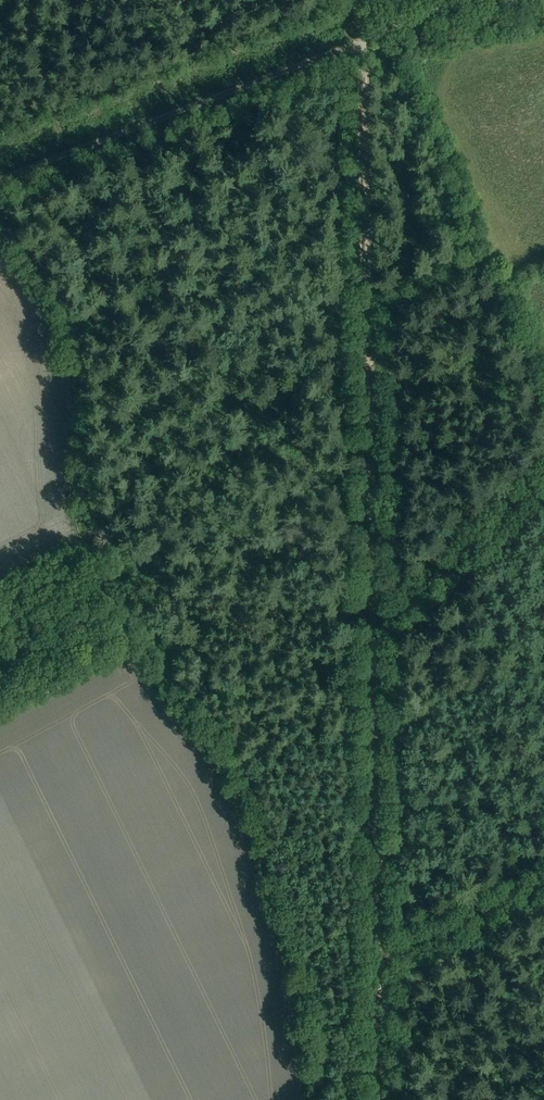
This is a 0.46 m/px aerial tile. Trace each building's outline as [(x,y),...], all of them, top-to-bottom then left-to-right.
[(121,530),(130,542),(137,536),(128,524),(121,530)]
